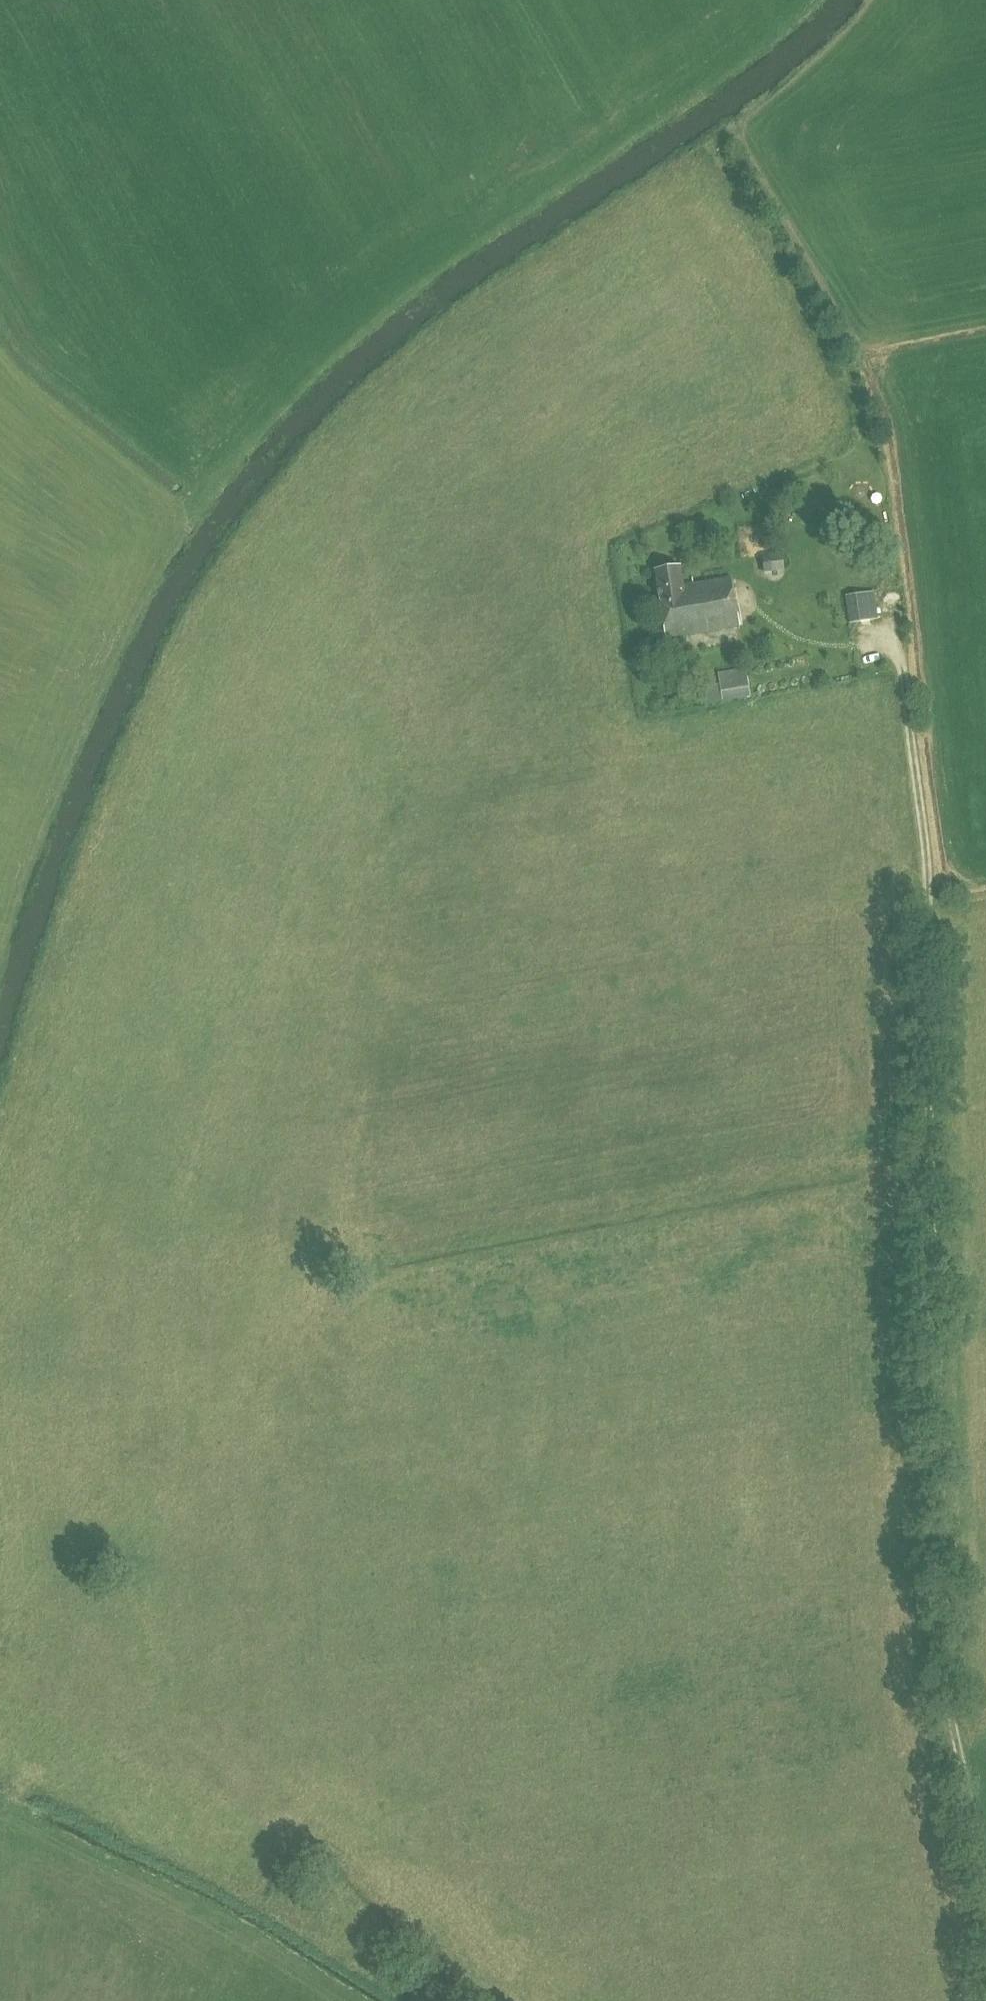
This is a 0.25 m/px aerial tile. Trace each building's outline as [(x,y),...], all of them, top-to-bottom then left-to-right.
[(783,554),(763,556),(768,596),(788,594),(783,554)] [(683,567),(656,571),(666,637),(721,629),(721,628),(739,625),(732,577),(695,583),(694,577),(685,579),(683,567)] [(749,605),(746,581),(735,582),(737,606),(749,605)] [(878,621),(874,593),(846,597),(850,625),(878,621)] [(747,667),(718,672),(723,701),(753,696),(747,667)]
